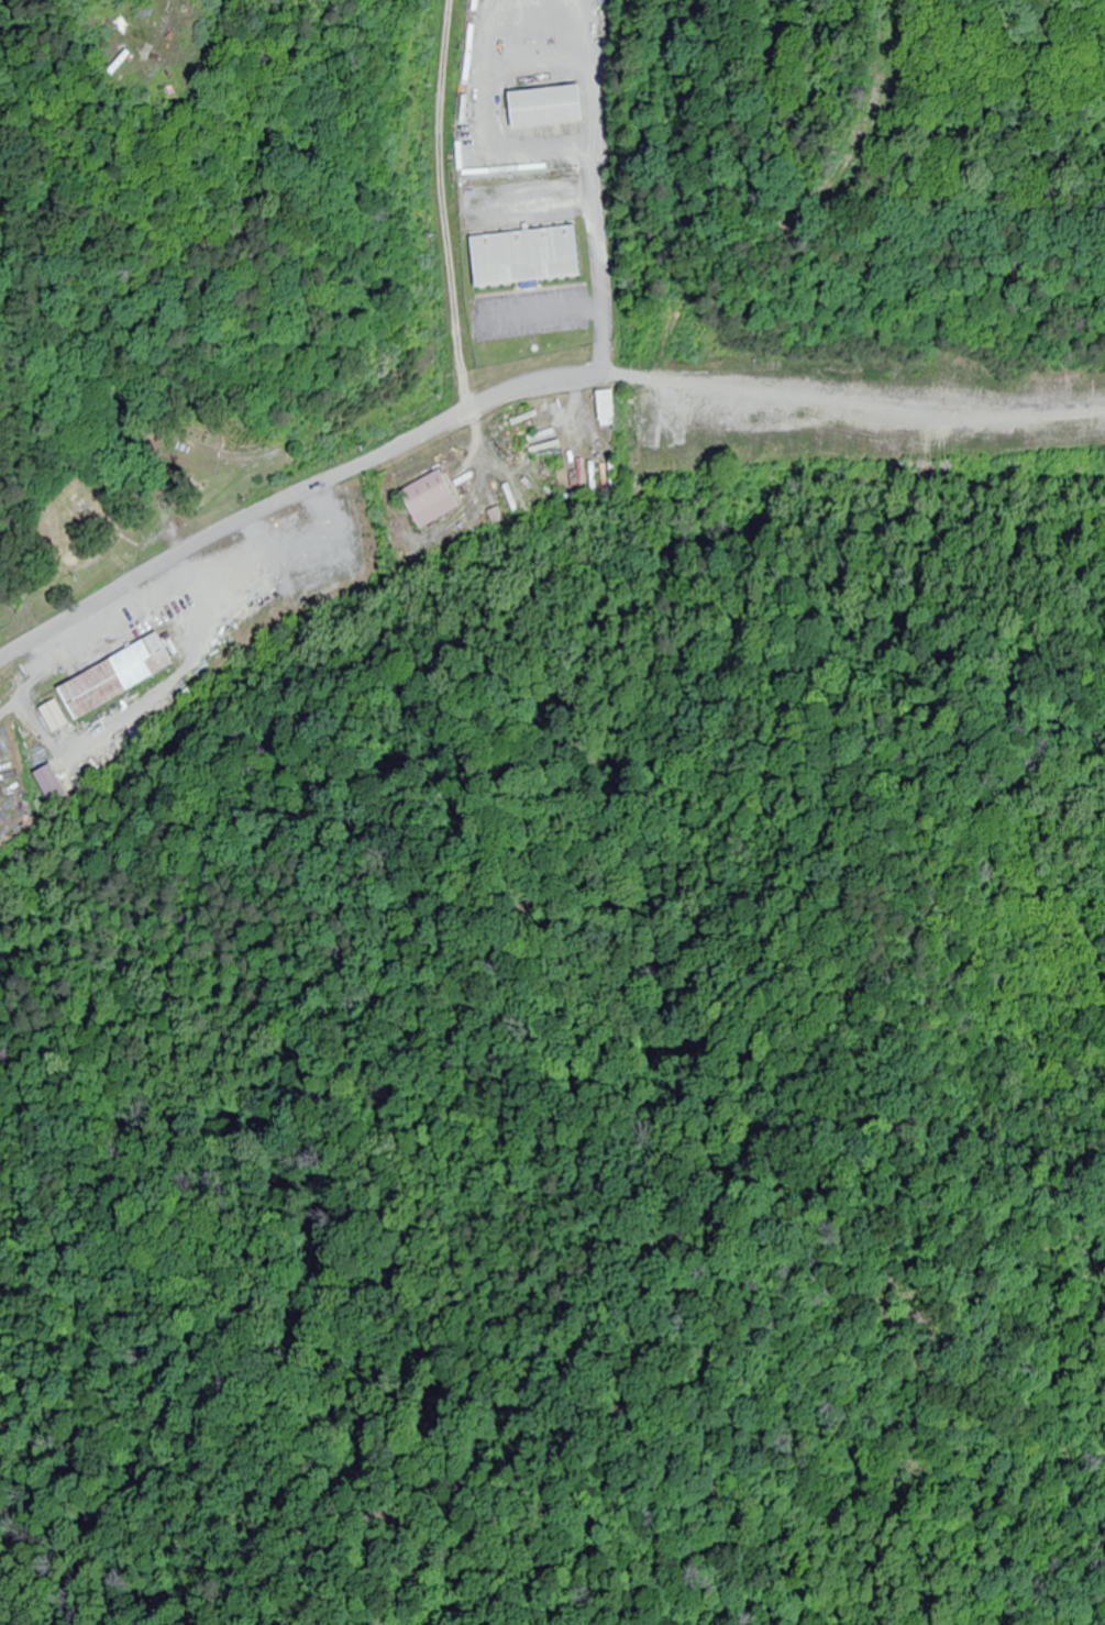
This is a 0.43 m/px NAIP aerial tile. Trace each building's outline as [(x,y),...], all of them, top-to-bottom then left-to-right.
[(588,122),(585,86),(511,93),(514,129),(588,122)] [(473,237),(478,288),(585,277),(580,227),(473,237)] [(602,392),(602,427),(618,427),(618,392),(602,392)] [(421,530),(464,511),(446,472),(404,491),(421,530)] [(60,688),(76,721),(180,670),(164,636),(60,688)] [(43,710),(57,736),(73,727),(59,701),(43,710)] [(51,794),(65,783),(52,766),(38,776),(51,794)]
